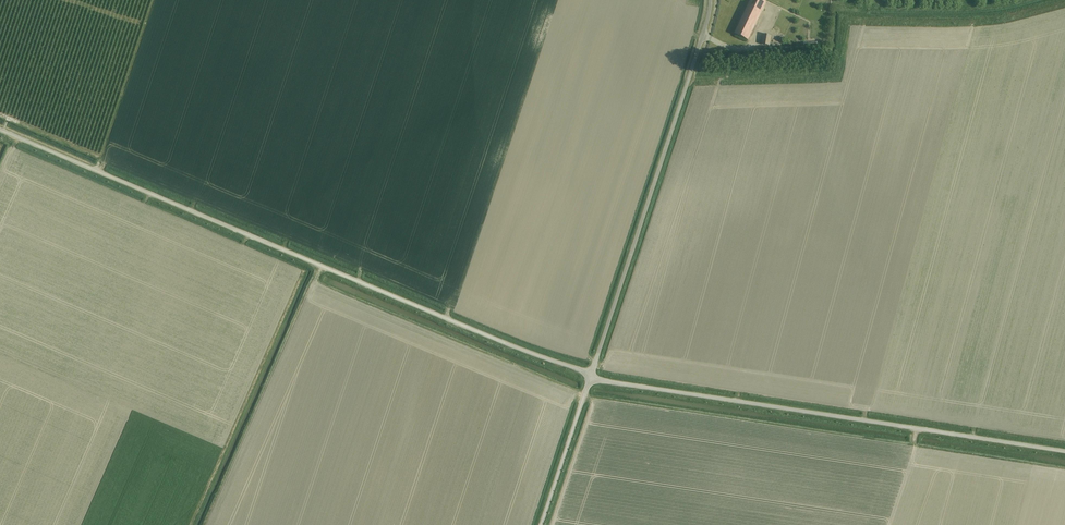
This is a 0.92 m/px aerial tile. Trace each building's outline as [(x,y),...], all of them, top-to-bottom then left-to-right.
[(762,0),(751,0),(735,34),(748,40),(766,2),(762,0)] [(769,46),(771,36),(763,34),(762,45),(769,46)]
